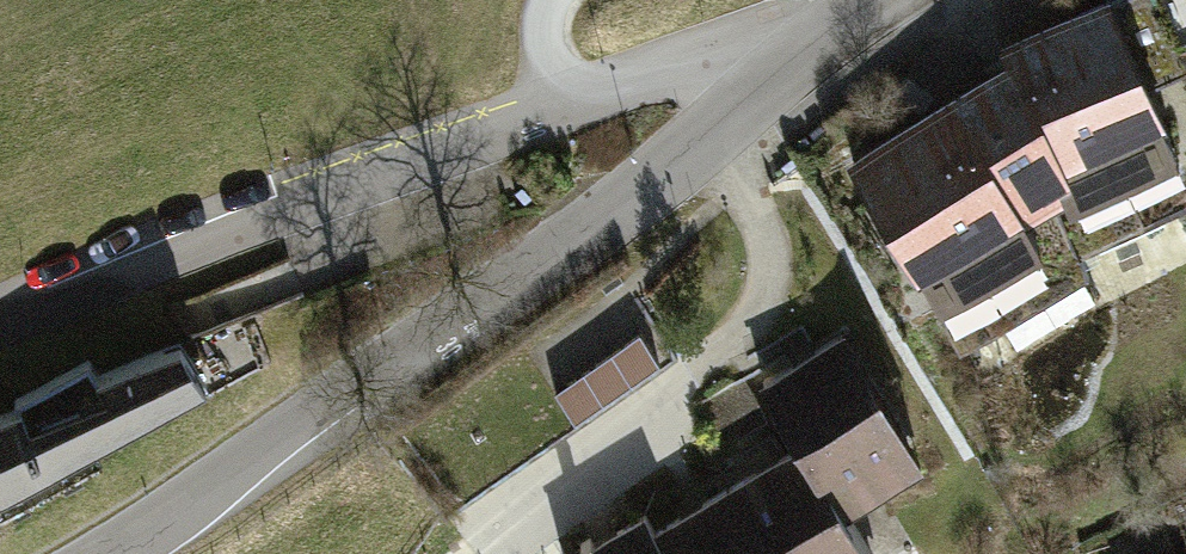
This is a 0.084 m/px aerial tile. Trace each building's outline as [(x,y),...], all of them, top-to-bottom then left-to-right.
[(853,163),(929,285),(1090,195),(1078,171),(1176,129),(1159,89),(1119,0),(1117,0),(1003,48),(1013,67),(853,163)] [(1159,89),(1185,76),(1185,0),(1119,0),(1159,89)] [(663,364),(641,334),(557,392),(579,421),(663,364)] [(589,553),(876,553),(854,517),(933,469),(851,335),(766,386),(804,448),(661,534),(651,517),(589,553)] [(213,391),(184,349),(103,381),(92,364),(19,407),(22,415),(0,424),(0,508),(213,391)]
